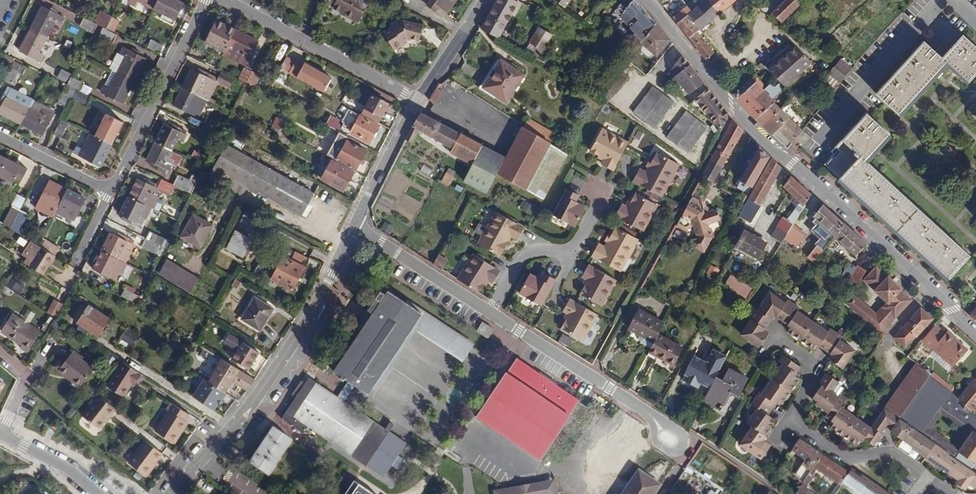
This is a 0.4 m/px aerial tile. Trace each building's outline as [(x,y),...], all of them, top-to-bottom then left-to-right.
[(157,0),(129,0),(127,3),(135,7),(137,2),(153,10),(157,0)] [(177,0),(157,0),(153,10),(162,15),(160,19),(173,26),(184,4),(177,0)] [(327,1),(337,6),(336,8),(350,15),(349,16),(362,22),(371,0),(328,0),(327,1)] [(456,0),(429,0),(430,1),(438,7),(446,13),(456,0)] [(482,30),(499,38),(518,3),(513,0),(498,0),(482,30)] [(565,8),(571,0),(555,0),(565,8)] [(627,0),(624,0),(611,16),(617,21),(630,3),(627,0)] [(637,0),(633,0),(630,3),(617,21),(634,35),(631,38),(639,45),(641,43),(657,23),(652,16),(637,0)] [(699,30),(709,22),(697,7),(706,0),(694,0),(687,6),(691,12),(687,15),(699,30)] [(709,22),(720,14),(709,0),(706,0),(697,7),(709,22)] [(720,14),(736,0),(709,0),(720,14)] [(772,13),(781,22),(798,5),(795,2),(793,0),(785,0),(772,13)] [(434,13),(438,7),(430,1),(426,7),(434,13)] [(41,6),(30,29),(47,37),(55,22),(60,25),(64,18),(41,6)] [(694,45),(703,38),(698,31),(699,30),(687,15),(691,12),(687,6),(673,17),(694,45)] [(104,28),(110,17),(102,12),(96,25),(97,25),(103,28),(104,28)] [(956,31),(965,24),(957,15),(948,22),(956,31)] [(592,25),(596,21),(591,16),(587,20),(592,25)] [(119,21),(110,17),(104,28),(113,33),(119,21)] [(97,25),(96,25),(84,18),(79,26),(93,33),(97,25)] [(224,52),(235,30),(215,20),(211,29),(213,30),(211,34),(209,32),(204,43),(224,52)] [(402,43),(404,41),(407,39),(418,42),(421,26),(401,22),(400,20),(390,25),(391,28),(382,33),(392,50),(403,45),(402,43)] [(670,40),(657,23),(641,43),(657,56),(670,40)] [(552,35),(539,27),(530,43),(532,44),(542,51),(552,35)] [(112,44),(117,35),(113,33),(104,28),(103,28),(98,36),(112,44)] [(47,37),(30,29),(18,52),(26,56),(23,63),(37,70),(40,63),(44,65),(49,57),(40,52),(47,37)] [(258,41),(235,30),(224,52),(223,55),(246,66),(258,41)] [(975,73),(975,48),(963,36),(942,59),(924,42),(877,93),(899,114),(947,63),(968,82),(975,73)] [(694,45),(706,60),(714,53),(703,38),(694,45)] [(159,53),(163,45),(151,40),(147,47),(159,53)] [(532,44),(527,53),(537,58),(542,51),(532,44)] [(769,71),(796,47),(792,44),(765,68),(769,71)] [(116,73),(134,81),(145,59),(139,55),(141,52),(133,48),(132,52),(123,47),(119,54),(117,53),(109,69),(116,73)] [(788,83),(811,62),(796,47),(769,71),(784,86),(787,82),(788,83)] [(703,82),(682,55),(672,69),(676,74),(674,76),(689,93),(703,82)] [(506,103),(524,75),(500,60),(483,87),(506,103)] [(829,74),(840,83),(852,69),(841,60),(829,74)] [(25,67),(13,61),(4,79),(14,84),(20,74),(22,74),(25,67)] [(289,74),(324,93),(332,79),(305,64),(304,65),(297,61),(289,74)] [(570,76),(573,71),(564,65),(561,69),(570,76)] [(247,81),(252,72),(244,68),(237,81),(245,85),(247,81)] [(191,69),(182,88),(207,100),(216,82),(229,88),(231,84),(235,86),(237,81),(220,73),(217,78),(199,69),(197,72),(191,69)] [(247,81),(255,86),(261,73),(253,69),(252,72),(247,81)] [(629,78),(618,69),(598,94),(608,102),(629,78)] [(122,104),(134,81),(116,73),(108,88),(104,86),(100,93),(108,97),(108,99),(115,103),(116,101),(122,104)] [(745,84),(748,89),(756,82),(759,79),(756,75),(745,84)] [(66,85),(76,90),(80,92),(83,85),(84,84),(70,77),(66,85)] [(756,82),(764,90),(767,87),(759,79),(756,82)] [(245,85),(237,81),(235,86),(243,89),(245,85)] [(786,148),(795,138),(802,130),(774,102),(775,102),(764,90),(756,82),(748,89),(744,92),(740,88),(733,95),(739,101),(786,148)] [(66,108),(71,98),(76,90),(66,85),(57,103),(66,108)] [(80,92),(90,97),(94,90),(83,85),(80,92)] [(655,128),(674,102),(653,86),(633,112),(655,128)] [(20,125),(32,100),(24,96),(25,93),(21,87),(16,87),(12,89),(7,87),(0,101),(0,102),(2,104),(0,108),(0,114),(20,125)] [(207,100),(182,88),(173,106),(198,118),(207,100)] [(437,88),(430,99),(434,104),(442,92),(437,88)] [(728,112),(708,88),(695,99),(721,129),(728,117),(728,112)] [(87,106),(92,98),(90,97),(80,92),(76,90),(71,98),(87,106)] [(365,107),(380,115),(381,116),(384,109),(388,111),(390,105),(371,95),(365,107)] [(32,100),(20,125),(42,136),(53,114),(41,108),(38,112),(31,109),(35,102),(32,100)] [(342,113),(354,119),(359,110),(346,104),(342,113)] [(362,114),(376,122),(380,115),(365,107),(362,114)] [(94,137),(111,145),(123,123),(101,111),(97,117),(103,120),(94,137)] [(689,153),(708,127),(686,111),(666,137),(689,153)] [(411,126),(405,140),(411,143),(417,130),(452,149),(450,152),(472,165),(482,145),(421,113),(411,126)] [(839,179),(949,278),(969,256),(866,161),(889,135),(867,114),(836,147),(841,152),(834,159),(832,157),(825,164),(841,177),(839,179)] [(325,124),(338,132),(344,122),(330,115),(325,124)] [(368,143),(379,125),(360,116),(351,133),(368,143)] [(60,119),(53,135),(60,138),(68,123),(60,119)] [(281,130),(285,132),(289,125),(279,119),(275,127),(281,130)] [(505,158),(497,174),(543,200),(567,155),(550,145),(551,143),(550,142),(555,134),(528,119),(523,128),(522,127),(505,158)] [(714,184),(743,130),(733,120),(702,177),(714,184)] [(164,124),(154,143),(171,152),(177,140),(182,142),(186,135),(185,134),(186,132),(171,124),(169,127),(164,124)] [(208,124),(204,133),(218,140),(222,131),(208,124)] [(281,130),(275,127),(273,126),(269,132),(278,136),(281,130)] [(614,171),(628,143),(602,129),(591,151),(599,155),(599,156),(604,159),(602,164),(614,171)] [(802,130),(795,138),(803,144),(809,137),(802,130)] [(360,158),(366,147),(339,132),(327,154),(354,169),(358,162),(361,164),(364,159),(360,158)] [(100,167),(111,145),(94,137),(86,153),(81,151),(78,156),(100,167)] [(171,152),(154,143),(146,160),(152,163),(150,166),(164,173),(166,171),(168,171),(172,165),(176,167),(181,156),(171,152)] [(482,145),(472,165),(464,181),(486,193),(497,174),(505,158),(482,145)] [(207,179),(239,196),(245,185),(301,216),(313,193),(226,146),(207,179)] [(770,156),(759,146),(739,180),(741,181),(737,188),(748,194),(770,156)] [(633,181),(661,196),(669,181),(670,181),(675,172),(675,171),(679,164),(657,152),(653,160),(649,167),(646,172),(640,169),(633,181)] [(772,158),(739,214),(751,220),(781,168),(772,158)] [(7,159),(0,174),(0,177),(12,183),(15,178),(21,181),(27,170),(7,159)] [(343,191),(353,172),(332,160),(321,179),(343,191)] [(429,176),(433,169),(424,164),(420,171),(429,176)] [(446,171),(441,182),(450,186),(455,174),(446,171)] [(178,175),(173,185),(191,194),(196,184),(178,175)] [(172,185),(157,177),(157,179),(159,180),(157,185),(145,178),(143,182),(137,178),(128,197),(152,209),(157,211),(162,201),(157,199),(158,197),(155,195),(156,193),(158,189),(168,194),(172,185)] [(811,193),(792,177),(784,187),(800,203),(787,220),(793,223),(811,193)] [(55,212),(67,190),(49,180),(45,187),(42,185),(39,191),(43,193),(37,203),(55,212)] [(577,197),(578,194),(567,189),(553,214),(575,226),(585,207),(578,203),(575,201),(577,197)] [(85,199),(67,190),(55,212),(55,213),(66,219),(68,218),(74,221),(79,210),(83,212),(85,207),(82,205),(85,199)] [(615,216),(643,231),(657,205),(636,193),(631,202),(630,201),(627,206),(622,204),(615,216)] [(702,198),(694,193),(678,222),(686,226),(692,225),(693,222),(696,224),(699,234),(693,243),(705,249),(713,234),(712,227),(710,228),(708,221),(720,218),(718,209),(707,204),(707,200),(705,199),(706,197),(702,196),(702,198)] [(24,203),(25,199),(17,195),(11,206),(12,206),(20,211),(24,203)] [(152,209),(128,197),(119,215),(122,217),(121,220),(130,225),(132,221),(141,226),(144,220),(146,221),(152,209)] [(532,215),(537,206),(523,199),(519,208),(532,215)] [(32,207),(24,203),(20,211),(27,215),(28,215),(32,207)] [(844,223),(823,204),(811,218),(825,232),(805,255),(813,262),(834,235),(844,223)] [(20,211),(12,206),(3,224),(10,229),(20,211)] [(476,242),(497,254),(502,246),(506,240),(509,234),(515,238),(522,226),(494,210),(485,225),(479,235),(480,235),(476,242)] [(27,215),(20,211),(10,229),(18,233),(27,215)] [(200,248),(212,226),(193,215),(181,237),(200,248)] [(253,234),(259,222),(244,215),(240,223),(247,226),(245,231),(253,234)] [(167,227),(172,229),(176,219),(170,217),(167,227)] [(783,218),(778,228),(787,234),(792,225),(793,223),(787,220),(783,218)] [(844,222),(844,223),(834,235),(856,256),(867,244),(844,222)] [(792,225),(787,234),(784,238),(796,248),(806,236),(792,225)] [(592,256),(619,271),(628,257),(629,257),(637,240),(616,227),(611,236),(608,242),(605,247),(598,244),(592,256)] [(241,257),(250,238),(235,231),(226,249),(241,257)] [(759,258),(767,243),(744,231),(735,246),(759,258)] [(149,232),(146,239),(164,249),(167,242),(149,232)] [(110,233),(101,252),(118,260),(125,264),(131,251),(129,251),(132,244),(127,241),(128,238),(117,233),(116,236),(110,233)] [(38,246),(54,256),(59,249),(42,238),(38,246)] [(164,249),(146,239),(142,247),(160,256),(164,249)] [(29,266),(43,274),(54,256),(38,246),(31,242),(23,255),(32,261),(29,266)] [(291,290),(309,258),(296,251),(290,261),(283,257),(271,279),(291,290)] [(118,260),(101,252),(92,270),(114,281),(118,274),(113,271),(118,260)] [(456,279),(477,292),(482,284),(483,284),(487,279),(491,282),(498,270),(472,254),(456,279)] [(432,264),(441,269),(446,261),(437,255),(432,264)] [(190,293),(198,280),(167,260),(159,274),(190,293)] [(858,284),(866,270),(858,265),(856,267),(849,263),(841,276),(848,281),(850,279),(858,284)] [(710,264),(707,274),(716,277),(719,267),(710,264)] [(770,274),(775,267),(770,264),(765,271),(770,274)] [(896,319),(913,301),(888,275),(887,277),(876,266),(863,280),(887,303),(883,307),(896,319)] [(601,307),(615,281),(594,269),(589,278),(588,277),(585,282),(580,280),(573,292),(601,307)] [(254,272),(251,278),(257,280),(260,275),(254,272)] [(519,293),(541,305),(554,280),(555,279),(543,273),(542,275),(539,280),(536,278),(529,274),(519,293)] [(731,275),(724,285),(746,299),(752,289),(731,275)] [(133,303),(137,295),(125,289),(121,296),(133,303)] [(367,394),(413,326),(421,313),(406,303),(388,291),(386,294),(380,290),(377,294),(366,310),(372,314),(378,318),(371,327),(366,323),(348,349),(334,371),(367,394)] [(341,343),(348,349),(366,323),(372,314),(366,310),(377,294),(375,292),(341,343)] [(770,293),(758,311),(771,320),(774,317),(782,322),(794,304),(788,300),(786,303),(770,293)] [(852,293),(844,304),(881,334),(892,323),(880,312),(877,315),(852,293)] [(260,331),(273,310),(255,298),(241,319),(260,331)] [(421,313),(413,326),(461,359),(472,344),(407,300),(406,303),(421,313)] [(582,341),(596,315),(569,300),(563,312),(567,314),(564,320),(565,321),(560,329),(582,341)] [(62,305),(55,301),(48,313),(56,317),(62,305)] [(800,308),(794,304),(782,322),(791,328),(788,333),(801,342),(814,323),(798,311),(800,308)] [(111,319),(90,305),(77,323),(80,325),(86,330),(98,337),(111,319)] [(771,320),(758,311),(754,308),(748,317),(752,319),(741,335),(759,347),(768,334),(764,331),(771,320)] [(917,338),(933,320),(921,308),(894,338),(905,348),(916,337),(917,338)] [(659,334),(664,323),(639,309),(628,329),(641,335),(639,340),(642,341),(641,343),(651,349),(659,334)] [(27,352),(40,332),(12,314),(1,331),(22,345),(20,348),(27,352)] [(372,314),(366,323),(371,327),(378,318),(372,314)] [(493,329),(482,322),(476,331),(487,338),(493,329)] [(828,332),(814,323),(801,342),(813,350),(817,345),(825,350),(836,333),(831,329),(828,332)] [(80,325),(76,332),(82,336),(86,330),(80,325)] [(944,333),(935,325),(921,341),(931,350),(932,349),(952,366),(966,352),(954,341),(956,339),(946,331),(944,333)] [(127,330),(121,339),(131,346),(137,338),(127,330)] [(842,337),(836,333),(825,350),(831,355),(829,359),(843,368),(856,350),(840,339),(842,337)] [(651,349),(647,355),(654,359),(656,356),(674,364),(683,347),(659,334),(651,349)] [(248,370),(259,353),(243,343),(243,344),(230,336),(225,343),(238,351),(232,360),(248,370)] [(967,350),(956,339),(954,341),(966,352),(967,350)] [(58,372),(66,378),(68,376),(81,386),(93,371),(71,354),(58,372)] [(715,377),(720,369),(694,356),(684,375),(710,389),(715,377)] [(773,379),(791,392),(800,380),(795,376),(801,368),(785,356),(780,363),(783,365),(773,379)] [(568,407),(573,410),(579,401),(516,358),(510,368),(513,370),(510,375),(506,373),(505,372),(476,416),(541,460),(570,416),(569,415),(565,413),(568,407)] [(239,385),(247,390),(255,380),(223,360),(208,382),(224,393),(228,387),(235,391),(239,385)] [(143,376),(124,363),(109,388),(125,398),(132,385),(135,382),(138,384),(143,376)] [(931,374),(917,364),(884,408),(899,418),(931,374)] [(710,389),(703,400),(721,409),(730,391),(738,396),(748,378),(728,369),(723,380),(715,377),(710,389)] [(827,413),(840,395),(844,391),(835,385),(837,382),(827,374),(820,384),(822,385),(813,399),(817,402),(815,405),(827,413)] [(975,463),(975,416),(975,415),(957,400),(931,374),(899,418),(912,427),(935,444),(959,461),(968,467),(972,461),(975,463)] [(68,376),(66,378),(80,388),(81,386),(68,376)] [(190,395),(211,409),(216,401),(218,398),(220,399),(224,393),(208,382),(202,378),(190,395)] [(383,429),(308,378),(281,419),(303,433),(308,427),(382,477),(390,465),(398,470),(404,461),(397,456),(405,443),(388,432),(393,425),(388,421),(383,429)] [(782,404),(791,392),(773,379),(762,394),(759,392),(756,398),(772,410),(778,401),(782,404)] [(975,379),(957,400),(975,415),(975,414),(975,380),(975,379)] [(843,436),(856,418),(841,407),(847,399),(840,395),(827,413),(824,417),(833,423),(830,427),(843,436)] [(117,410),(100,397),(84,418),(99,429),(109,417),(111,418),(112,417),(117,410)] [(768,415),(772,410),(756,398),(751,404),(758,409),(747,423),(752,427),(766,435),(774,424),(770,420),(772,417),(768,415)] [(187,422),(191,416),(174,404),(169,411),(171,412),(158,433),(176,444),(189,423),(187,422)] [(888,430),(903,440),(912,427),(899,418),(884,408),(872,426),(884,435),(888,430)] [(958,452),(961,449),(931,428),(941,414),(970,434),(973,431),(940,408),(925,429),(958,452)] [(117,410),(112,417),(114,419),(120,412),(117,410)] [(884,435),(872,426),(871,428),(856,418),(843,436),(855,445),(859,440),(862,442),(864,439),(876,447),(884,435)] [(661,485),(625,461),(645,432),(627,420),(609,446),(598,462),(630,483),(622,493),(655,493),(661,485)] [(55,431),(60,426),(55,421),(50,427),(55,431)] [(762,439),(766,435),(752,427),(740,445),(760,460),(770,445),(762,439)] [(903,440),(927,456),(935,444),(912,427),(903,440)] [(292,441),(282,435),(280,438),(275,435),(277,431),(273,429),(250,463),(268,476),(292,441)] [(163,453),(146,440),(129,463),(146,475),(163,453)] [(804,481),(813,468),(822,455),(800,440),(792,451),(805,460),(795,475),(804,481)] [(598,462),(609,446),(606,444),(595,459),(598,462)] [(926,458),(949,474),(959,461),(935,444),(927,456),(926,458)] [(842,484),(849,473),(822,455),(813,468),(818,471),(840,486),(842,484)] [(968,467),(959,461),(949,474),(957,480),(955,483),(965,490),(969,484),(975,487),(975,473),(968,467)] [(808,491),(809,490),(807,488),(818,471),(813,468),(804,481),(796,493),(812,493),(808,491)] [(862,475),(860,478),(850,471),(849,473),(842,484),(857,493),(889,493),(862,475)] [(555,480),(546,481),(549,493),(557,493),(555,480)] [(546,481),(502,490),(503,493),(549,493),(546,481)] [(32,488),(26,483),(19,492),(22,493),(28,493),(32,488)] [(354,483),(346,493),(371,493),(354,483)]
